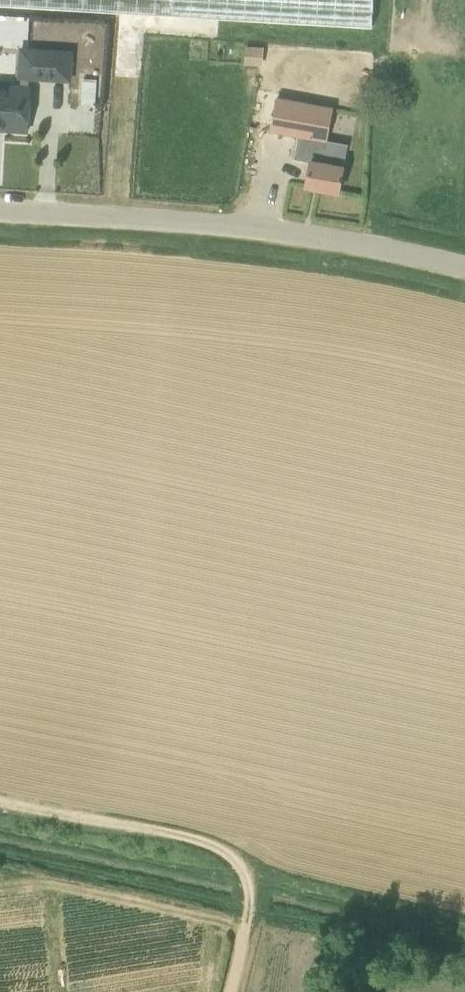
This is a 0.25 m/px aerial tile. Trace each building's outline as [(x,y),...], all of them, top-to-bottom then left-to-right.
[(375,27),(376,0),(0,0),(0,6),(375,27)] [(246,65),(249,66),(263,66),(264,46),(250,46),(247,46),(246,65)] [(31,87),(29,87),(29,78),(70,80),(72,52),(22,48),(20,77),(22,77),(21,86),(0,85),(0,129),(28,131),(31,87)] [(322,106),(278,97),(272,130),(300,135),(316,138),(316,137),(322,106)] [(328,140),(316,137),(316,138),(300,135),(295,158),(311,161),(306,186),(339,192),(344,166),(343,166),(348,144),(328,140)]
